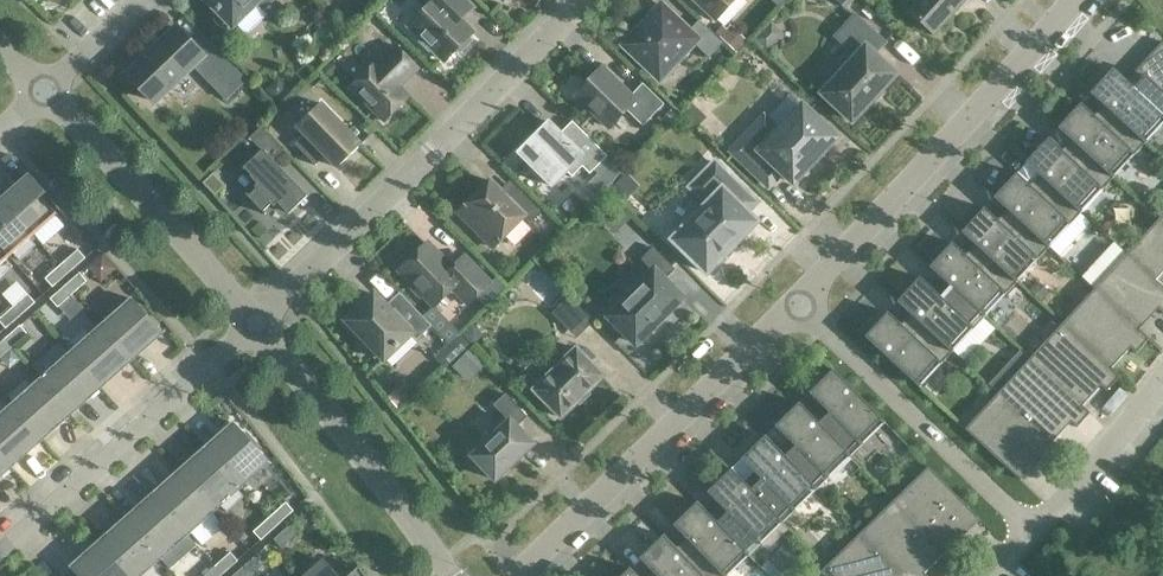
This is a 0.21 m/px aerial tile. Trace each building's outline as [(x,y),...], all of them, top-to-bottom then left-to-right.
[(218,10),(215,14),(214,20),(217,25),(222,28),(228,28),(233,25),(256,3),(263,10),(273,0),(208,0),(218,10)] [(446,60),(457,49),(460,52),(472,40),(469,37),(473,33),(462,22),(476,7),(468,0),(421,0),(424,3),(419,7),(424,11),(410,25),(420,36),(417,39),(429,51),(433,48),(446,60)] [(716,20),(735,0),(694,0),(716,20)] [(856,0),(836,0),(847,10),(856,0)] [(909,12),(933,33),(963,0),(920,0),(909,12)] [(651,25),(628,49),(660,79),(662,77),(667,77),(671,76),(677,69),(678,65),(678,60),(694,43),(710,58),(724,43),(699,20),(689,31),(662,5),(647,21),(651,25)] [(896,74),(875,55),(886,43),(855,14),(835,36),(850,50),(832,70),(838,76),(823,94),(852,121),(896,74)] [(749,41),(731,25),(720,38),(737,54),(749,41)] [(203,56),(176,28),(143,60),(141,57),(129,68),(132,71),(128,74),(155,102),(203,56)] [(1136,70),(1143,77),(1134,87),(1113,68),(1091,92),(1146,143),(1147,142),(1138,134),(1158,113),(1162,117),(1162,42),(1162,41),(1136,70)] [(410,96),(401,86),(419,69),(396,46),(378,64),(377,62),(351,88),(384,121),(410,96)] [(247,79),(226,58),(206,77),(227,99),(247,79)] [(576,95),(610,128),(627,110),(643,126),(664,104),(643,83),(631,96),(602,67),(576,95)] [(1146,143),(1091,92),(1090,93),(1111,112),(1102,122),(1081,103),(1059,127),(1114,178),(1146,143)] [(321,103),(298,127),(305,134),(295,144),(316,165),(326,156),(337,167),(361,144),(321,103)] [(704,115),(693,104),(683,115),(694,126),(704,115)] [(779,173),(792,185),(836,138),(801,106),(777,132),(764,119),(732,153),(767,185),(779,173)] [(677,116),(671,110),(664,118),(670,123),(677,116)] [(549,122),(518,153),(552,186),(566,172),(572,177),(582,167),(590,174),(607,156),(578,127),(569,136),(563,136),(549,122)] [(371,131),(365,124),(361,127),(368,135),(371,131)] [(250,138),(262,151),(243,169),(244,169),(245,168),(252,176),(250,177),(257,184),(254,188),(256,190),(250,196),(247,193),(246,194),(265,214),(266,213),(264,211),(271,204),(274,206),(278,203),(289,214),(308,196),(289,177),(287,178),(282,173),(284,171),(273,160),(283,150),(261,127),(250,138)] [(1114,178),(1059,127),(1058,128),(1079,147),(1070,157),(1049,138),(1027,162),(1081,212),(1114,178)] [(30,144),(23,137),(17,143),(23,150),(30,144)] [(673,239),(707,272),(757,222),(746,212),(756,201),(715,162),(691,187),(708,204),(673,239)] [(1081,212),(1027,162),(1026,162),(1047,182),(1037,192),(1016,173),(994,197),(1049,247),(1081,212)] [(610,165),(597,179),(606,188),(619,174),(610,165)] [(214,172),(203,182),(215,195),(226,185),(214,172)] [(47,193),(29,173),(13,187),(14,189),(15,188),(17,190),(5,201),(2,198),(1,198),(34,235),(35,234),(34,233),(55,215),(56,216),(58,214),(43,197),(47,193)] [(623,176),(611,189),(623,202),(636,188),(623,176)] [(458,212),(472,226),(470,228),(493,251),(527,218),(531,222),(541,212),(520,191),(510,201),(490,181),(458,212)] [(1049,247),(994,197),(1015,217),(1005,227),(984,207),(962,231),(1017,282),(1049,247)] [(1,198),(0,199),(0,245),(10,256),(11,255),(10,254),(12,252),(20,260),(36,245),(29,237),(32,235),(32,236),(34,235),(1,198)] [(1159,219),(1127,254),(1162,288),(1162,223),(1159,219)] [(1017,282),(962,231),(962,232),(982,251),(973,262),(952,242),(930,266),(985,317),(1017,282)] [(435,306),(449,291),(456,291),(469,304),(491,283),(464,256),(463,257),(453,266),(452,268),(427,243),(400,270),(412,283),(411,288),(419,296),(424,295),(435,306)] [(0,245),(0,278),(13,266),(6,258),(8,256),(9,257),(10,256),(0,245)] [(641,259),(651,268),(653,271),(609,316),(636,343),(653,327),(654,326),(664,316),(665,316),(666,315),(665,314),(682,298),(665,280),(676,269),(653,247),(641,259)] [(75,252),(60,265),(68,274),(82,261),(75,252)] [(1127,254),(1095,289),(1149,339),(1150,339),(1140,330),(1159,309),(1162,313),(1162,288),(1127,254)] [(68,274),(60,265),(45,278),(53,287),(68,274)] [(985,317),(930,266),(929,267),(950,286),(941,296),(920,277),(898,301),(953,352),(985,317)] [(87,281),(80,272),(65,285),(73,294),(87,281)] [(1049,291),(1039,282),(1030,291),(1040,300),(1049,291)] [(73,294),(65,285),(50,298),(58,307),(73,294)] [(1149,339),(1095,289),(1062,324),(1120,377),(1121,376),(1112,368),(1131,348),(1136,353),(1149,339)] [(28,294),(13,307),(21,315),(36,302),(28,294)] [(411,334),(413,337),(416,340),(432,326),(406,299),(394,310),(392,308),(387,307),(374,294),(366,301),(362,297),(351,308),(355,313),(347,320),(366,340),(362,344),(375,358),(379,354),(384,359),(411,334)] [(569,297),(556,310),(564,318),(577,305),(569,297)] [(133,299),(101,326),(131,360),(132,359),(129,356),(144,343),(146,345),(145,346),(146,347),(162,332),(161,331),(160,332),(133,301),(134,300),(133,299)] [(953,352),(898,301),(897,302),(918,321),(909,331),(888,312),(865,337),(920,387),(953,352)] [(13,307),(0,318),(0,322),(6,328),(21,315),(13,307)] [(1120,377),(1062,324),(1030,359),(1090,414),(1091,413),(1083,406),(1102,386),(1107,391),(1120,377)] [(28,334),(20,325),(5,338),(13,347),(28,334)] [(131,360),(101,326),(91,335),(85,328),(68,344),(74,351),(71,353),(101,387),(102,386),(99,382),(114,369),(116,372),(115,372),(117,373),(131,360)] [(5,338),(0,343),(0,358),(13,347),(5,338)] [(563,362),(561,360),(560,359),(555,359),(549,365),(549,370),(552,373),(536,388),(534,390),(536,392),(536,391),(560,415),(559,416),(561,418),(563,416),(563,415),(602,377),(602,378),(604,376),(602,374),(578,350),(579,350),(577,348),(575,350),(563,362)] [(101,387),(71,353),(42,379),(71,413),(72,412),(69,409),(84,396),(86,398),(87,399),(101,387)] [(1090,414),(1030,359),(998,393),(1059,449),(1053,443),(1071,422),(1077,428),(1090,414)] [(886,423),(833,369),(809,393),(829,413),(819,423),(799,402),(799,403),(851,456),(886,423)] [(71,413),(42,379),(32,388),(25,381),(8,396),(14,403),(12,406),(42,439),(39,435),(54,422),(56,424),(56,425),(57,426),(71,413)] [(1059,449),(998,393),(965,429),(1020,480),(1040,458),(1046,463),(1059,449)] [(505,394),(494,405),(509,421),(472,456),(495,480),(533,444),(517,427),(527,417),(505,394)] [(851,456),(799,403),(775,426),(795,446),(785,456),(765,435),(765,436),(817,490),(851,456)] [(12,406),(0,416),(0,452),(12,466),(13,465),(10,462),(24,449),(26,451),(27,452),(42,439),(12,406)] [(206,447),(206,448),(240,487),(268,462),(267,460),(266,461),(257,451),(261,447),(248,432),(244,435),(234,425),(235,425),(234,423),(220,435),(221,436),(222,436),(224,438),(210,451),(206,447)] [(817,490),(765,436),(741,459),(761,479),(751,489),(732,469),(731,469),(783,523),(817,490)] [(240,487),(206,448),(194,458),(195,460),(195,459),(197,461),(183,474),(180,471),(179,471),(214,511),(220,505),(227,512),(244,496),(238,489),(240,487)] [(0,452),(0,476),(12,466),(0,452)] [(981,520),(929,467),(894,500),(951,559),(965,546),(960,541),(981,520)] [(783,523),(731,469),(708,492),(727,512),(718,522),(698,502),(697,502),(749,556),(783,523)] [(214,511),(179,471),(167,482),(168,483),(169,483),(171,485),(156,498),(153,494),(152,495),(187,534),(214,511)] [(187,534),(152,495),(140,506),(141,507),(142,506),(144,509),(130,521),(127,518),(126,519),(160,558),(187,534)] [(894,500),(860,534),(901,575),(928,575),(925,573),(945,554),(951,560),(951,559),(894,500)] [(697,502),(674,525),(694,545),(684,555),(664,535),(663,535),(703,575),(728,575),(749,556),(697,502)] [(291,513),(283,505),(268,518),(276,527),(291,513)] [(276,527),(268,518),(252,532),(260,541),(276,527)] [(126,519),(114,529),(115,530),(116,530),(118,532),(103,545),(100,542),(99,542),(129,575),(140,575),(160,558),(126,519)] [(300,533),(291,523),(277,536),(285,545),(300,533)] [(860,534),(826,567),(835,575),(901,575),(860,534)] [(663,535),(640,558),(657,575),(703,575),(663,535)] [(99,542),(87,553),(88,554),(89,553),(91,556),(76,568),(73,565),(71,567),(72,569),(73,568),(78,574),(75,575),(129,575),(99,542)] [(238,561),(231,552),(215,566),(223,574),(238,561)] [(257,554),(242,567),(250,575),(251,575),(265,564),(257,554)] [(769,575),(783,575),(766,559),(759,566),(769,575)] [(327,562),(311,575),(339,575),(327,562)] [(215,566),(204,575),(221,575),(223,574),(215,566)] [(359,566),(348,575),(366,575),(359,566)] [(242,567),(232,575),(250,575),(242,567)] [(826,567),(817,575),(835,575),(826,567)] [(630,568),(629,569),(636,575),(638,575),(630,568)]
